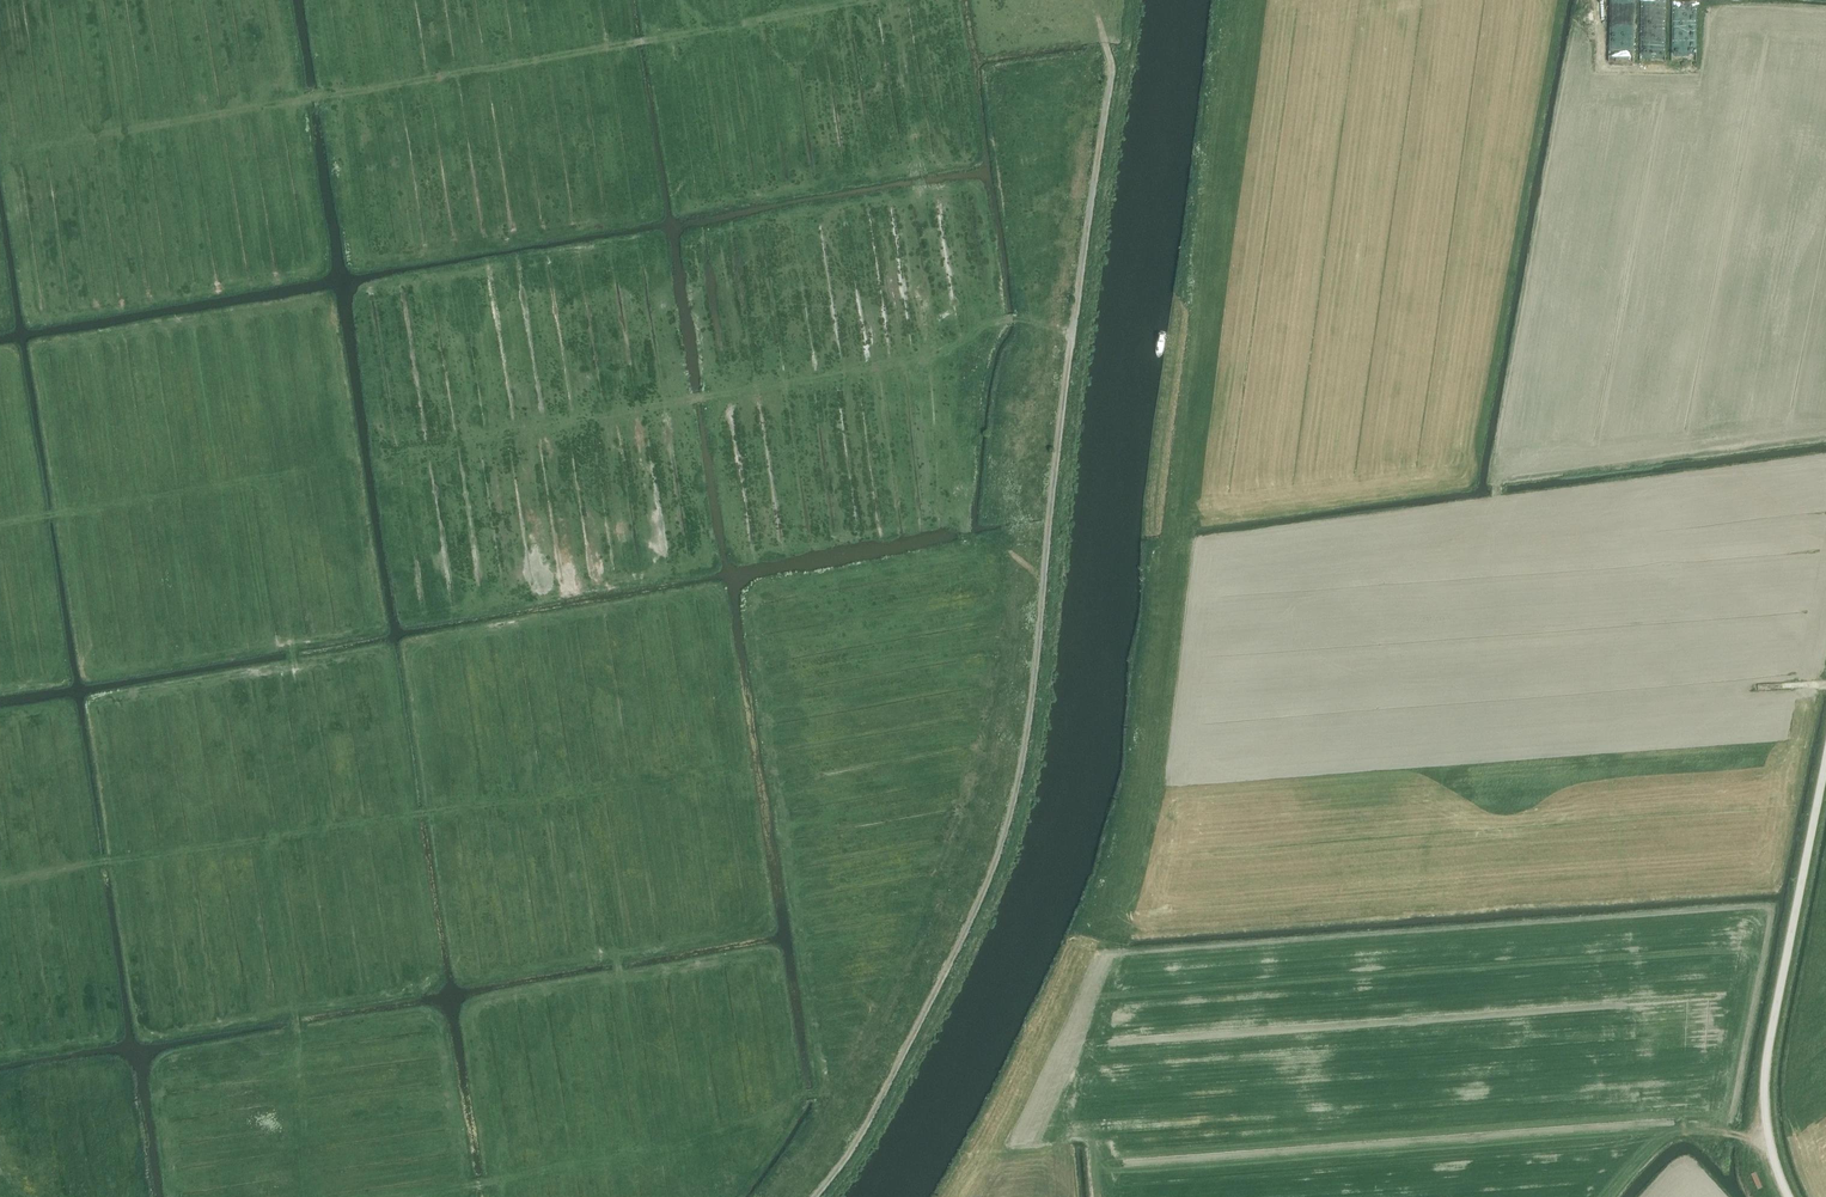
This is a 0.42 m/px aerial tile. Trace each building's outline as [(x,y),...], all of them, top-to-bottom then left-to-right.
[(1636,0),(1611,0),(1610,26),(1635,27),(1636,0)]
